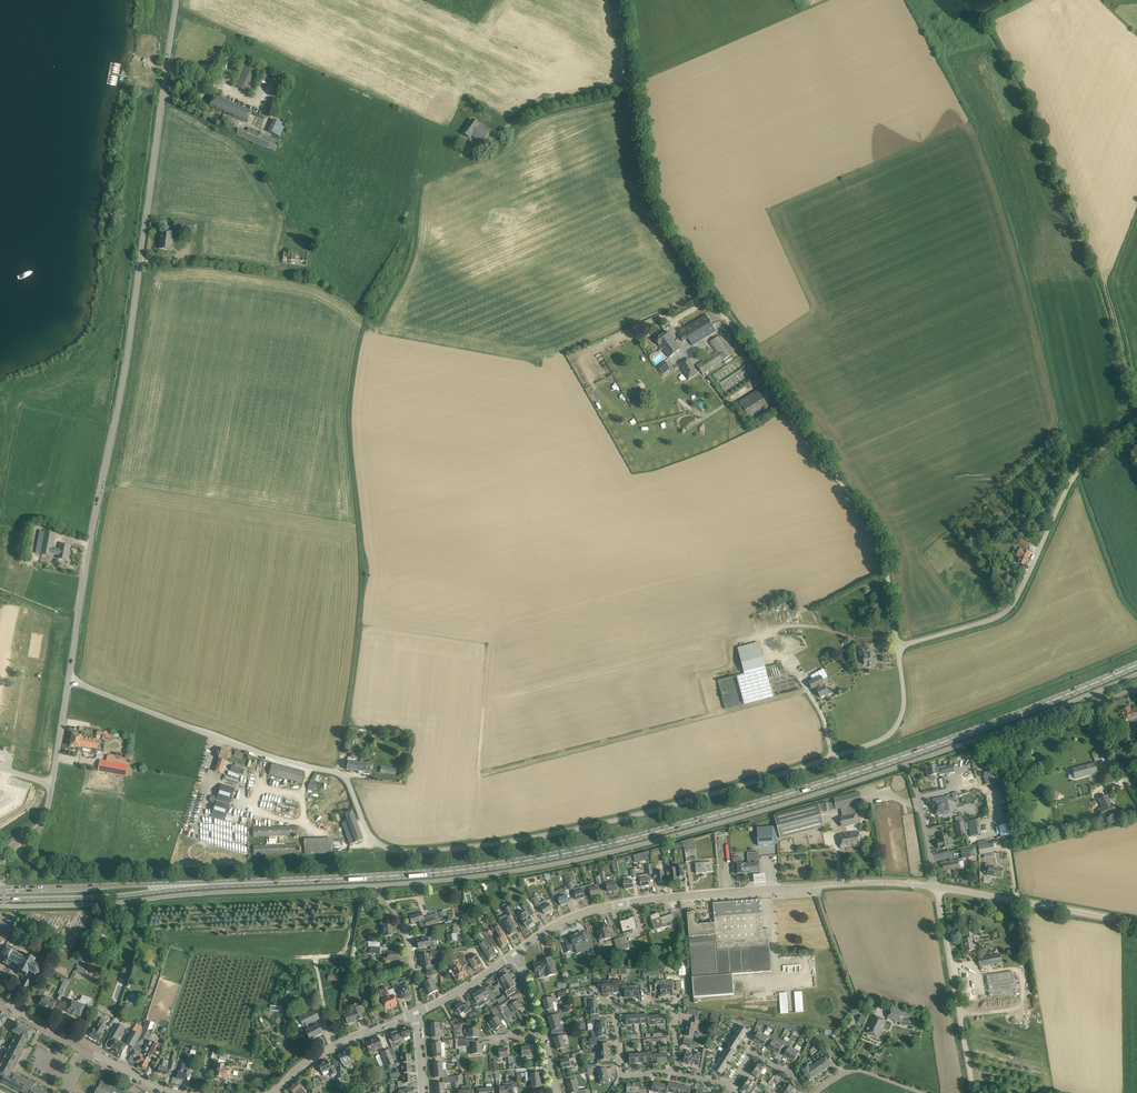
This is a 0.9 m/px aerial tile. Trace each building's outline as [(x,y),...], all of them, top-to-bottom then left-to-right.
[(250,93),(261,69),(244,62),(234,86),(250,93)] [(221,99),(214,96),(210,106),(247,123),(252,112),(222,99),(222,98),(221,99)] [(280,136),(286,124),(274,118),(269,131),(280,136)] [(482,143),(490,132),(472,120),(462,133),(469,138),(471,135),(482,143)] [(239,129),(236,135),(275,152),(279,142),(249,128),(247,132),(239,129)] [(197,225),(173,221),(172,229),(196,232),(197,225)] [(173,233),(167,232),(161,231),(161,232),(160,240),(159,249),(171,251),(173,233)] [(283,264),(306,267),(308,256),(284,253),(283,264)] [(684,331),(679,334),(683,342),(688,339),(693,346),(716,332),(706,315),(682,329),(684,331)] [(669,358),(676,352),(681,349),(673,339),(672,340),(670,338),(671,338),(666,332),(662,335),(655,339),(669,358)] [(703,374),(728,358),(732,355),(720,336),(710,343),(716,352),(697,366),(703,374)] [(680,385),(682,383),(697,374),(687,359),(673,368),(670,370),(680,385)] [(669,367),(665,361),(658,367),(661,370),(660,371),(663,375),(667,372),(666,370),(669,367)] [(746,373),(743,374),(745,377),(752,373),(747,366),(743,369),(746,373)] [(722,383),(725,389),(733,386),(732,382),(729,383),(728,381),(722,383)] [(749,418),(763,409),(768,406),(758,390),(753,393),(739,402),(749,418)] [(717,397),(712,400),(715,405),(721,402),(717,397)] [(697,403),(701,409),(705,406),(702,400),(697,403)] [(1008,520),(1002,525),(1008,533),(1014,528),(1008,520)] [(67,560),(69,546),(61,544),(60,550),(52,548),(55,534),(40,531),(36,553),(51,556),(51,554),(59,555),(58,559),(67,560)] [(1022,539),(1019,544),(1029,548),(1031,543),(1022,539)] [(1020,549),(1016,548),(1013,554),(1017,556),(1021,558),(1018,563),(1024,566),(1030,554),(1024,551),(1025,549),(1021,547),(1020,549)] [(825,631),(807,640),(810,646),(829,637),(825,631)] [(759,642),(738,648),(744,673),(744,674),(766,669),(759,642)] [(870,667),(871,667),(876,666),(874,653),(869,654),(868,646),(859,648),(860,660),(863,659),(864,665),(869,664),(870,667)] [(809,648),(797,655),(809,677),(821,671),(809,648)] [(766,669),(744,674),(737,676),(744,704),(773,696),(766,669)] [(829,689),(827,689),(824,683),(825,683),(822,677),(809,683),(812,689),(815,687),(816,691),(817,691),(821,698),(828,694),(829,695),(832,693),(829,689)] [(1131,711),(1130,708),(1121,710),(1125,722),(1136,719),(1136,720),(1136,709),(1131,711)] [(98,730),(97,735),(101,736),(100,739),(105,740),(106,733),(107,731),(98,730)] [(82,736),(73,734),(70,746),(79,748),(79,749),(82,750),(83,747),(90,748),(89,753),(95,754),(98,741),(82,738),(82,736)] [(222,773),(228,757),(230,752),(222,749),(214,770),(222,773)] [(346,763),(345,768),(347,768),(347,770),(358,771),(359,763),(356,763),(356,760),(357,760),(358,754),(357,753),(352,753),(351,753),(351,757),(348,757),(348,761),(347,763),(346,763)] [(973,753),(958,758),(959,762),(974,757),(973,753)] [(126,776),(128,765),(106,761),(104,772),(126,776)] [(359,763),(358,771),(366,772),(366,773),(369,774),(370,773),(370,769),(370,766),(371,766),(373,766),(373,761),(370,761),(367,763),(367,764),(359,763)] [(940,765),(936,766),(935,762),(930,763),(931,766),(928,767),(929,772),(927,772),(928,776),(931,778),(935,777),(934,775),(939,774),(940,776),(942,775),(941,768),(940,765)] [(300,783),(302,777),(303,771),(272,763),(269,775),(300,783)] [(1072,769),(1075,779),(1098,773),(1095,763),(1072,769)] [(941,768),(942,775),(947,774),(947,776),(950,776),(950,774),(955,773),(953,765),(941,768)] [(234,766),(232,771),(240,774),(242,768),(234,766)] [(395,774),(396,769),(381,766),(380,772),(395,774)] [(986,785),(996,782),(993,770),(983,773),(986,785)] [(316,784),(310,782),(308,788),(315,790),(316,784)] [(211,797),(210,800),(211,802),(213,803),(215,804),(211,817),(225,821),(234,788),(221,784),(217,797),(215,796),(213,796),(211,797)] [(1052,798),(1058,800),(1061,793),(1055,790),(1052,798)] [(818,804),(774,816),(776,821),(777,827),(776,827),(777,838),(777,840),(824,827),(820,811),(837,809),(841,808),(843,816),(856,813),(856,812),(855,804),(857,804),(862,803),(860,792),(834,799),(835,802),(818,804)] [(1116,811),(1113,804),(1111,804),(1107,796),(1099,799),(1101,803),(1098,804),(1100,809),(1100,810),(1103,817),(1103,815),(1115,809),(1116,811)] [(934,804),(932,804),(933,810),(934,809),(935,815),(937,815),(937,816),(944,815),(944,814),(950,813),(948,797),(933,799),(933,802),(934,804)] [(262,808),(286,813),(285,817),(289,818),(290,815),(295,816),(297,808),(263,801),(262,808)] [(1007,815),(1007,804),(996,804),(996,815),(1007,815)] [(342,824),(348,839),(350,844),(363,839),(352,811),(343,814),(346,822),(342,824)] [(856,813),(843,816),(845,826),(857,824),(859,824),(856,813)] [(979,819),(968,821),(970,836),(982,835),(979,819)] [(964,822),(956,823),(957,835),(966,833),(964,822)] [(277,836),(298,835),(298,826),(253,828),(253,837),(267,837),(277,836)] [(773,827),(757,828),(758,846),(764,845),(774,845),(773,827)] [(859,831),(840,834),(841,848),(853,847),(854,848),(861,847),(859,831)] [(941,849),(950,848),(950,846),(952,845),(951,839),(949,840),(948,833),(938,835),(939,840),(937,840),(939,849),(941,849)] [(266,845),(254,845),(254,850),(254,855),(298,854),(298,848),(298,843),(285,844),(285,843),(276,844),(276,841),(277,841),(277,836),(267,837),(267,844),(266,844),(266,845)] [(305,853),(333,853),(333,838),(304,838),(305,853)] [(993,843),(979,846),(980,855),(994,852),(993,843)] [(975,848),(961,850),(963,858),(976,856),(975,848)] [(639,854),(634,856),(636,863),(641,861),(649,859),(647,852),(639,854)] [(741,858),(734,858),(735,865),(736,865),(737,874),(747,873),(760,872),(759,854),(759,852),(747,853),(748,863),(742,864),(741,858)] [(950,861),(940,862),(942,871),(960,868),(960,867),(964,866),(963,861),(959,862),(958,859),(953,860),(950,860),(950,861)] [(714,872),(713,866),(713,863),(704,863),(704,862),(695,863),(696,874),(705,873),(705,872),(714,872)] [(657,867),(656,867),(656,864),(652,864),(653,868),(654,875),(654,880),(658,880),(658,883),(665,882),(664,871),(657,872),(657,867)] [(677,867),(676,867),(678,878),(685,877),(684,874),(688,874),(686,864),(683,864),(683,866),(682,865),(681,865),(678,865),(677,865),(677,866),(677,867)] [(986,864),(984,873),(988,874),(988,875),(1001,877),(1002,872),(1003,869),(990,866),(991,865),(986,864)] [(669,866),(666,867),(667,877),(671,877),(671,880),(678,879),(678,878),(676,867),(676,868),(670,869),(669,866)] [(634,888),(633,884),(632,878),(636,877),(635,869),(631,870),(632,876),(627,877),(624,877),(624,881),(624,882),(624,884),(625,889),(634,888)] [(605,871),(601,872),(603,883),(606,883),(608,892),(617,890),(616,882),(615,882),(615,879),(612,879),(611,876),(610,876),(609,876),(607,876),(606,877),(605,871)] [(765,874),(755,875),(756,882),(766,881),(765,874)] [(649,880),(648,878),(645,879),(644,875),(640,875),(641,879),(639,880),(639,884),(641,883),(641,887),(650,885),(649,880)] [(599,889),(598,887),(592,888),(591,884),(585,885),(587,890),(590,890),(591,896),(600,894),(599,889)] [(585,898),(584,892),(583,890),(583,891),(582,886),(578,887),(578,889),(574,890),(575,895),(577,900),(585,898)] [(553,887),(549,889),(551,895),(554,901),(558,899),(560,903),(561,906),(567,904),(566,903),(569,902),(567,896),(566,895),(566,896),(565,892),(563,888),(554,892),(553,889),(553,887)] [(543,902),(541,904),(537,896),(532,899),(536,906),(539,904),(542,910),(545,914),(553,910),(549,904),(546,900),(543,902)] [(694,913),(688,913),(695,1003),(698,1003),(698,997),(734,995),(733,974),(772,971),(770,939),(771,939),(770,929),(763,929),(761,900),(713,903),(715,923),(701,925),(695,920),(694,913)] [(507,902),(502,904),(504,907),(508,915),(513,912),(508,904),(508,905),(507,902)] [(527,912),(520,917),(520,918),(523,921),(527,928),(534,923),(530,917),(532,915),(535,913),(530,905),(529,903),(524,906),(527,910),(526,911),(527,912)] [(425,926),(440,921),(437,913),(423,917),(422,913),(418,914),(409,917),(411,923),(423,920),(425,926)] [(675,921),(674,919),(672,914),(661,918),(659,913),(650,916),(655,931),(664,928),(663,925),(675,921)] [(637,928),(635,923),(634,917),(629,918),(630,919),(620,922),(622,927),(623,931),(623,932),(625,932),(625,934),(633,932),(633,930),(637,928)] [(504,923),(503,923),(507,931),(508,931),(510,935),(517,932),(515,928),(516,928),(511,919),(510,919),(503,922),(504,923)] [(384,936),(387,936),(393,935),(392,930),(391,930),(390,924),(385,924),(383,924),(384,936)] [(499,925),(497,926),(496,924),(493,926),(492,928),(494,932),(496,932),(499,938),(497,940),(499,943),(501,948),(508,944),(506,941),(507,940),(505,936),(504,936),(499,925)] [(612,938),(610,929),(608,924),(601,926),(602,929),(598,930),(599,933),(598,934),(600,944),(606,942),(605,940),(612,938)] [(485,931),(479,934),(483,939),(481,941),(482,943),(478,945),(489,961),(496,956),(491,948),(495,946),(488,936),(485,931)] [(573,942),(564,945),(567,952),(570,951),(569,949),(574,946),(575,949),(587,944),(585,938),(582,932),(570,937),(573,942)] [(968,939),(963,939),(965,952),(974,950),(974,945),(975,945),(974,938),(973,932),(967,933),(968,939)] [(448,942),(459,941),(458,934),(447,935),(448,942)] [(423,939),(417,940),(418,948),(429,946),(428,943),(434,941),(433,937),(427,938),(427,937),(423,938),(423,939)] [(44,964),(20,950),(15,948),(12,947),(9,951),(6,950),(3,956),(5,958),(3,963),(6,965),(5,965),(24,975),(22,978),(25,979),(21,986),(27,989),(28,988),(31,983),(33,984),(35,980),(34,979),(36,976),(39,976),(39,975),(39,976),(40,975),(39,974),(41,971),(42,971),(41,968),(42,968),(44,964)] [(392,952),(387,952),(384,951),(384,955),(387,955),(387,960),(399,961),(399,954),(397,954),(397,952),(392,952)] [(425,954),(420,955),(422,968),(426,967),(427,972),(439,970),(438,964),(430,965),(428,954),(425,954)] [(999,965),(999,963),(1002,962),(1001,954),(978,958),(980,967),(996,964),(996,965),(999,965)] [(466,962),(465,961),(464,955),(453,958),(454,963),(451,965),(454,969),(455,972),(454,972),(455,973),(453,974),(454,977),(456,976),(459,980),(464,977),(464,978),(468,976),(463,966),(471,962),(475,969),(483,965),(480,960),(478,955),(466,962)] [(542,962),(534,964),(538,979),(543,978),(541,973),(545,972),(545,971),(548,970),(550,976),(556,974),(552,958),(542,961),(542,962)] [(506,971),(496,977),(499,982),(500,983),(498,984),(499,984),(501,987),(504,985),(512,980),(508,974),(506,971)] [(990,997),(995,996),(1017,993),(1013,971),(986,975),(990,997)] [(119,981),(125,983),(127,975),(122,973),(119,981)] [(424,987),(428,995),(437,991),(433,983),(432,979),(423,983),(424,987)] [(504,985),(501,987),(503,991),(504,990),(508,996),(510,995),(514,992),(512,988),(516,986),(512,980),(504,985)] [(557,982),(559,988),(567,986),(565,980),(557,982)] [(621,989),(621,983),(620,980),(613,980),(609,981),(610,995),(613,994),(613,993),(618,993),(618,989),(621,989)] [(666,980),(656,981),(657,984),(653,984),(653,992),(658,991),(658,990),(661,989),(661,997),(667,996),(666,980)] [(666,980),(667,996),(674,996),(673,988),(677,988),(677,990),(682,990),(681,982),(672,982),(673,985),(667,986),(666,980)] [(608,995),(610,995),(609,981),(598,982),(599,991),(603,991),(603,994),(608,993),(608,995)] [(638,985),(627,986),(627,983),(622,983),(622,989),(625,989),(626,997),(639,996),(639,991),(638,985)] [(36,984),(33,990),(39,993),(42,988),(36,984)] [(400,990),(398,986),(393,988),(396,996),(400,994),(402,1000),(406,998),(406,999),(407,999),(408,999),(408,1000),(409,999),(410,999),(410,998),(411,997),(410,996),(411,996),(410,994),(409,988),(408,988),(407,987),(400,990)] [(485,988),(479,992),(486,1003),(492,999),(494,1002),(497,1000),(494,996),(495,996),(488,986),(485,989),(485,988)] [(39,993),(38,995),(43,997),(39,1005),(51,1011),(56,1001),(44,995),(47,990),(42,987),(42,988),(39,993)] [(390,997),(386,987),(379,990),(383,999),(382,1000),(385,1009),(397,1004),(393,995),(390,997)] [(479,992),(473,996),(475,999),(472,1001),(476,1008),(482,1004),(483,1005),(486,1003),(479,992)] [(788,992),(780,992),(780,1012),(788,1012),(788,992)] [(80,1018),(82,1012),(83,1011),(84,1011),(86,1007),(85,1007),(86,1003),(90,1005),(92,999),(83,996),(81,1000),(78,1000),(77,1003),(71,1000),(67,1012),(80,1018)] [(547,1010),(552,1009),(554,1008),(553,1003),(556,1002),(555,997),(544,1000),(547,1010)] [(598,1001),(595,1001),(594,997),(585,998),(585,1001),(587,1001),(587,1005),(590,1005),(590,1009),(599,1008),(598,1001)] [(513,1003),(510,999),(509,998),(496,1006),(500,1013),(501,1012),(503,1015),(512,1009),(515,1013),(522,1008),(517,1001),(510,1006),(510,1005),(513,1003)] [(364,1009),(362,1004),(361,1002),(358,1004),(358,1003),(351,1006),(353,1012),(344,1015),(345,1018),(347,1023),(354,1021),(353,1020),(356,1019),(356,1020),(363,1018),(360,1010),(364,1009)] [(472,1010),(471,1008),(468,1004),(464,1006),(462,1002),(456,1006),(459,1011),(461,1014),(464,1012),(465,1014),(472,1010)] [(99,1004),(97,1009),(103,1012),(106,1008),(101,1005),(100,1005),(99,1004)] [(900,1025),(915,1027),(916,1020),(903,1019),(906,1010),(893,1005),(888,1018),(901,1023),(900,1025)] [(496,1008),(491,1011),(495,1016),(496,1015),(497,1017),(487,1024),(491,1030),(494,1028),(496,1030),(503,1025),(500,1022),(504,1019),(496,1008)] [(599,1008),(590,1009),(591,1020),(595,1019),(599,1019),(599,1008)] [(300,1017),(299,1018),(303,1027),(306,1031),(301,1034),(305,1043),(310,1040),(322,1034),(317,1024),(310,1028),(308,1024),(319,1019),(314,1010),(303,1016),(301,1012),(298,1014),(300,1017)] [(551,1024),(560,1022),(559,1018),(561,1018),(559,1010),(552,1013),(553,1017),(549,1018),(551,1024)] [(720,1014),(712,1012),(710,1020),(718,1022),(720,1014)] [(649,1017),(649,1014),(641,1015),(642,1024),(649,1023),(649,1025),(650,1025),(649,1017)] [(634,1024),(642,1024),(641,1015),(634,1016),(634,1024)] [(657,1025),(659,1025),(664,1024),(664,1015),(656,1016),(657,1025)] [(868,1018),(861,1015),(858,1022),(865,1025),(868,1018)] [(886,1021),(881,1019),(873,1015),(866,1032),(879,1038),(882,1031),(879,1030),(880,1026),(881,1027),(884,1026),(886,1021)] [(628,1025),(634,1024),(634,1016),(626,1016),(627,1020),(623,1020),(624,1028),(628,1028),(628,1025)] [(103,1025),(106,1020),(105,1019),(103,1018),(102,1018),(99,1022),(95,1029),(94,1029),(92,1031),(90,1035),(99,1041),(103,1034),(102,1033),(106,1026),(103,1025)] [(601,1023),(600,1019),(599,1019),(595,1019),(591,1020),(588,1020),(588,1024),(592,1024),(592,1025),(594,1025),(594,1030),(591,1031),(607,1029),(606,1022),(601,1023)] [(699,1020),(698,1020),(693,1019),(692,1023),(687,1022),(687,1026),(685,1026),(684,1035),(694,1037),(694,1036),(695,1036),(695,1037),(697,1038),(698,1039),(700,1038),(701,1037),(701,1035),(701,1034),(700,1032),(698,1032),(696,1033),(695,1034),(694,1033),(695,1029),(698,1030),(699,1020)] [(17,1034),(29,1040),(34,1031),(17,1022),(12,1032),(17,1034)] [(156,1026),(148,1022),(145,1028),(140,1036),(147,1040),(150,1035),(153,1031),(156,1026)] [(558,1034),(565,1032),(563,1025),(561,1025),(560,1022),(551,1024),(553,1031),(557,1030),(558,1034)] [(125,1028),(122,1026),(123,1025),(120,1023),(119,1025),(118,1024),(108,1040),(105,1045),(106,1047),(108,1049),(110,1048),(116,1038),(117,1038),(118,1035),(121,1036),(125,1028)] [(145,1028),(136,1023),(125,1043),(132,1047),(132,1049),(132,1050),(136,1042),(140,1036),(145,1028)] [(444,1030),(444,1028),(443,1023),(431,1024),(431,1031),(440,1030),(444,1030)] [(749,1031),(741,1026),(737,1024),(734,1029),(744,1036),(746,1033),(747,1034),(749,1031)] [(403,1039),(405,1038),(410,1036),(406,1027),(400,1029),(403,1037),(400,1038),(400,1040),(402,1044),(405,1043),(403,1039)] [(759,1043),(764,1034),(759,1031),(760,1029),(756,1027),(755,1030),(753,1034),(756,1035),(754,1040),(759,1043)] [(466,1042),(467,1042),(470,1042),(474,1041),(474,1037),(478,1037),(478,1029),(465,1030),(465,1033),(469,1033),(470,1038),(466,1038),(466,1042)] [(607,1037),(607,1029),(591,1031),(591,1033),(592,1036),(593,1037),(590,1038),(590,1042),(598,1041),(597,1037),(599,1037),(607,1037)] [(742,1039),(744,1036),(734,1029),(732,1032),(736,1034),(734,1037),(742,1042),(744,1039),(742,1039)] [(400,1040),(400,1038),(397,1031),(390,1033),(393,1041),(390,1042),(392,1048),(396,1047),(394,1042),(400,1040)] [(569,1046),(566,1047),(563,1037),(566,1036),(565,1032),(558,1034),(559,1037),(555,1039),(558,1050),(561,1049),(562,1053),(570,1051),(569,1046)] [(29,1040),(17,1034),(0,1066),(0,1075),(4,1077),(1,1081),(24,1092),(47,1092),(34,1086),(35,1084),(12,1073),(29,1040)] [(770,1035),(769,1036),(764,1034),(759,1043),(764,1046),(767,1041),(769,1042),(772,1036),(770,1035)] [(734,1037),(732,1035),(730,1038),(729,1037),(727,1040),(737,1046),(739,1044),(740,1044),(742,1042),(734,1037)] [(780,1039),(773,1035),(772,1036),(769,1042),(772,1043),(769,1048),(774,1051),(780,1039)] [(661,1046),(661,1043),(670,1042),(669,1037),(658,1038),(658,1042),(659,1042),(659,1046),(661,1046)] [(116,1039),(117,1038),(116,1038),(110,1048),(111,1048),(115,1050),(115,1051),(117,1052),(122,1054),(127,1046),(116,1039)] [(382,1047),(380,1043),(378,1038),(365,1043),(369,1053),(382,1047)] [(785,1048),(789,1042),(784,1039),(783,1041),(780,1039),(774,1051),(779,1054),(783,1046),(785,1048)] [(145,1068),(146,1069),(159,1045),(149,1040),(142,1052),(145,1053),(143,1056),(140,1054),(135,1063),(136,1062),(139,1064),(139,1065),(142,1067),(142,1068),(144,1068),(145,1068)] [(735,1049),(737,1046),(727,1040),(725,1042),(729,1045),(727,1048),(729,1048),(735,1053),(737,1050),(735,1049)] [(477,1045),(477,1041),(474,1041),(470,1042),(471,1055),(477,1054),(482,1053),(481,1045),(477,1045)] [(135,1063),(140,1054),(140,1053),(142,1050),(137,1047),(139,1044),(136,1042),(132,1050),(134,1051),(131,1056),(132,1056),(129,1060),(130,1061),(133,1062),(134,1062),(135,1063)] [(794,1049),(790,1046),(792,1043),(789,1042),(785,1048),(788,1049),(784,1055),(790,1058),(794,1049)] [(444,1043),(433,1044),(433,1051),(445,1050),(444,1043)] [(601,1052),(609,1051),(608,1044),(602,1044),(597,1045),(598,1049),(600,1048),(601,1052)] [(58,1047),(55,1048),(54,1050),(55,1053),(57,1055),(60,1054),(62,1051),(61,1048),(58,1047)] [(527,1059),(529,1059),(535,1058),(534,1051),(530,1051),(530,1047),(522,1047),(523,1057),(527,1056),(527,1059)] [(833,1056),(832,1054),(833,1053),(829,1048),(828,1048),(828,1047),(823,1051),(828,1059),(833,1056)] [(701,1056),(705,1057),(706,1049),(702,1048),(701,1053),(697,1052),(697,1055),(693,1055),(691,1064),(693,1065),(694,1065),(695,1066),(696,1065),(699,1066),(701,1056)] [(736,1053),(735,1053),(729,1048),(727,1051),(723,1049),(721,1051),(732,1058),(733,1055),(735,1056),(736,1053)] [(508,1049),(500,1049),(500,1058),(505,1057),(506,1062),(509,1061),(510,1067),(514,1067),(513,1056),(509,1056),(508,1049)] [(795,1061),(797,1056),(799,1051),(794,1049),(790,1058),(795,1061)] [(394,1063),(388,1050),(381,1053),(387,1067),(389,1066),(390,1066),(394,1064),(394,1063)] [(434,1058),(446,1057),(445,1050),(433,1051),(433,1052),(432,1052),(433,1054),(433,1055),(434,1058)] [(691,1064),(693,1055),(690,1054),(691,1051),(687,1050),(686,1053),(684,1063),(687,1064),(689,1064),(691,1064)] [(353,1059),(352,1056),(349,1051),(338,1056),(341,1061),(342,1064),(343,1063),(344,1067),(354,1062),(353,1059)] [(569,1058),(561,1061),(563,1069),(567,1068),(569,1072),(573,1071),(572,1067),(575,1065),(574,1062),(576,1060),(575,1057),(581,1056),(580,1051),(572,1053),(573,1057),(569,1059),(569,1058)] [(599,1060),(604,1060),(609,1059),(609,1051),(601,1052),(601,1056),(598,1056),(599,1060)] [(645,1062),(653,1062),(652,1051),(649,1052),(649,1053),(644,1054),(645,1062)] [(652,1055),(652,1053),(652,1051),(653,1062),(653,1064),(660,1063),(659,1055),(652,1055)] [(721,1051),(720,1054),(723,1056),(722,1059),(729,1064),(731,1062),(730,1061),(732,1058),(721,1051)] [(667,1058),(671,1057),(670,1052),(667,1052),(667,1054),(659,1055),(660,1063),(668,1063),(667,1058)] [(637,1054),(633,1055),(633,1053),(626,1054),(627,1061),(630,1061),(631,1064),(637,1063),(637,1054)] [(173,1070),(175,1062),(176,1062),(178,1056),(173,1054),(169,1069),(173,1070)] [(637,1063),(645,1062),(644,1054),(637,1054),(637,1063)] [(401,1066),(403,1066),(403,1063),(411,1062),(410,1055),(400,1056),(401,1063),(396,1063),(397,1066),(401,1066)] [(722,1059),(719,1057),(717,1060),(714,1058),(712,1061),(714,1062),(725,1069),(727,1066),(728,1067),(729,1064),(722,1059)] [(807,1064),(808,1065),(801,1070),(809,1081),(816,1076),(831,1066),(825,1057),(814,1064),(811,1061),(807,1064)] [(168,1069),(164,1067),(165,1065),(164,1065),(166,1060),(162,1059),(160,1066),(158,1073),(166,1075),(168,1069)] [(191,1071),(192,1065),(193,1062),(188,1061),(188,1064),(184,1063),(184,1064),(181,1064),(179,1072),(175,1071),(174,1075),(177,1076),(176,1078),(185,1081),(187,1074),(182,1073),(183,1069),(187,1070),(187,1073),(190,1074),(191,1071)] [(337,1073),(335,1069),(333,1064),(330,1066),(327,1061),(318,1065),(321,1070),(322,1074),(329,1071),(331,1076),(337,1073)] [(725,1069),(714,1062),(718,1065),(716,1067),(715,1067),(712,1071),(716,1074),(717,1072),(721,1074),(723,1071),(724,1072),(726,1069),(725,1069)] [(435,1071),(446,1070),(445,1063),(440,1063),(434,1064),(435,1071)] [(767,1070),(768,1068),(765,1066),(764,1068),(756,1063),(753,1068),(761,1073),(764,1075),(764,1074),(767,1070)] [(224,1065),(218,1064),(215,1077),(216,1077),(217,1078),(219,1079),(220,1078),(221,1078),(221,1077),(229,1079),(230,1075),(233,1075),(234,1071),(231,1070),(226,1069),(226,1066),(224,1066),(224,1065)] [(402,1076),(404,1076),(404,1073),(412,1072),(411,1065),(403,1066),(401,1066),(402,1073),(399,1073),(399,1072),(394,1072),(395,1077),(402,1076)] [(599,1074),(599,1079),(600,1085),(604,1084),(604,1083),(610,1083),(609,1077),(608,1077),(607,1068),(597,1069),(598,1074),(599,1074)] [(753,1068),(750,1073),(754,1076),(758,1078),(761,1080),(765,1075),(761,1073),(753,1068)] [(532,1081),(541,1080),(541,1073),(536,1073),(536,1069),(530,1070),(528,1070),(529,1072),(526,1072),(526,1081),(532,1081)] [(446,1070),(435,1071),(435,1078),(447,1077),(447,1070),(446,1070)] [(398,1087),(399,1087),(405,1087),(405,1083),(413,1082),(412,1075),(404,1076),(402,1076),(402,1083),(401,1083),(400,1081),(398,1082),(398,1083),(398,1087)] [(747,1077),(744,1082),(755,1090),(758,1085),(755,1083),(747,1077)] [(288,1089),(292,1092),(306,1092),(302,1088),(306,1085),(301,1079),(298,1083),(297,1082),(288,1089)] [(128,1092),(101,1080),(98,1089),(108,1092),(128,1092)] [(517,1088),(516,1080),(511,1080),(511,1082),(507,1083),(508,1092),(515,1092),(514,1088),(517,1088)] [(529,1085),(530,1087),(530,1092),(541,1091),(540,1087),(542,1087),(541,1080),(532,1081),(532,1085),(529,1085)] [(579,1091),(576,1080),(567,1082),(570,1092),(586,1092),(585,1089),(579,1091)] [(755,1090),(744,1082),(740,1087),(747,1091),(746,1092),(753,1092),(755,1090)] [(436,1091),(445,1091),(444,1083),(436,1084),(436,1091)] [(646,1088),(640,1087),(640,1083),(627,1083),(627,1092),(633,1092),(639,1092),(646,1092),(646,1088)] [(660,1092),(661,1084),(654,1083),(653,1088),(652,1091),(660,1092)] [(676,1085),(669,1083),(669,1086),(667,1092),(668,1092),(671,1092),(675,1092),(676,1085)] [(766,1091),(768,1088),(761,1083),(759,1087),(766,1091)] [(783,1087),(792,1092),(795,1088),(786,1083),(783,1087)] [(669,1086),(661,1084),(660,1092),(667,1092),(668,1092),(667,1092),(669,1086)] [(684,1086),(676,1085),(675,1092),(682,1092),(684,1086)]
